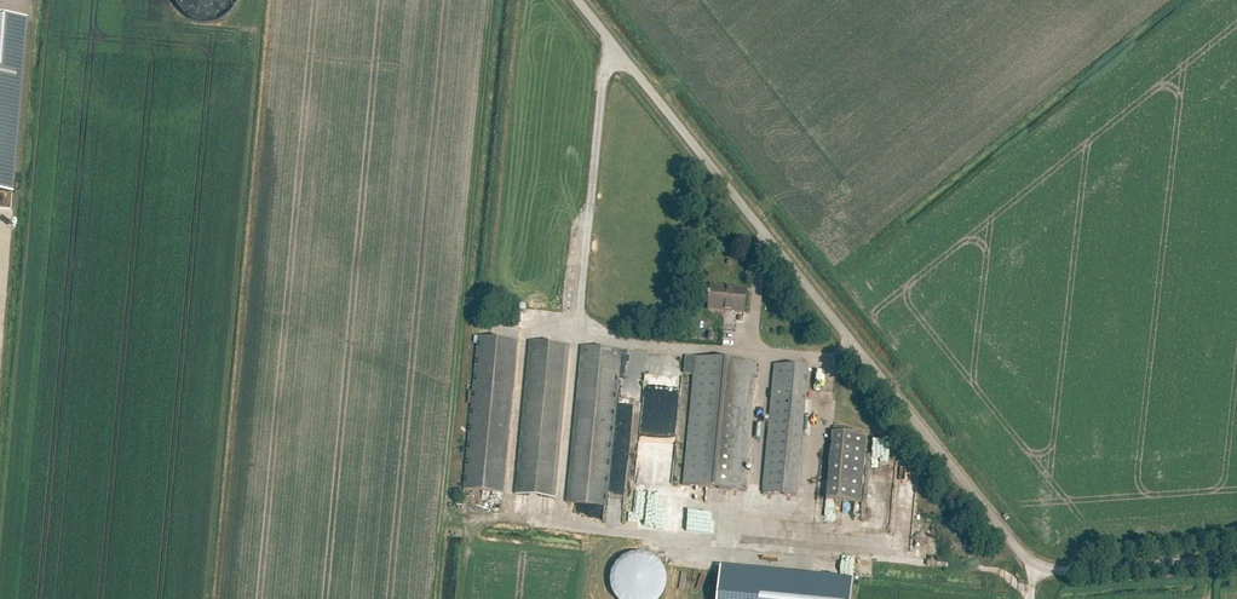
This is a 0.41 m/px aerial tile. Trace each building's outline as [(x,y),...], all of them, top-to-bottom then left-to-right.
[(182,16),(208,23),(232,15),(236,0),(177,0),(182,16)] [(710,299),(709,310),(745,314),(747,291),(711,288),(710,296),(709,296),(709,299),(710,299)] [(479,337),(464,490),(503,494),(517,341),(479,337)] [(531,342),(517,496),(556,499),(569,346),(531,342)] [(583,347),(568,504),(606,507),(621,351),(583,347)] [(694,375),(684,486),(744,492),(756,364),(696,358),(685,357),(684,374),(694,375)] [(775,365),(763,494),(796,497),(808,368),(775,365)] [(833,433),(827,500),(860,503),(866,436),(833,433)] [(666,586),(667,580),(666,575),(664,570),(661,565),(658,562),(654,558),(649,556),(644,555),(639,554),(634,555),(629,556),(624,558),(620,561),(616,565),(614,569),(612,574),(611,578),(610,584),(611,589),(613,594),(616,598),(661,598),(663,595),(665,590),(666,586)] [(830,573),(830,554),(817,554),(817,573),(830,573)] [(853,580),(721,567),(718,598),(851,598),(853,580)] [(709,593),(690,590),(688,598),(708,598),(709,593)]
